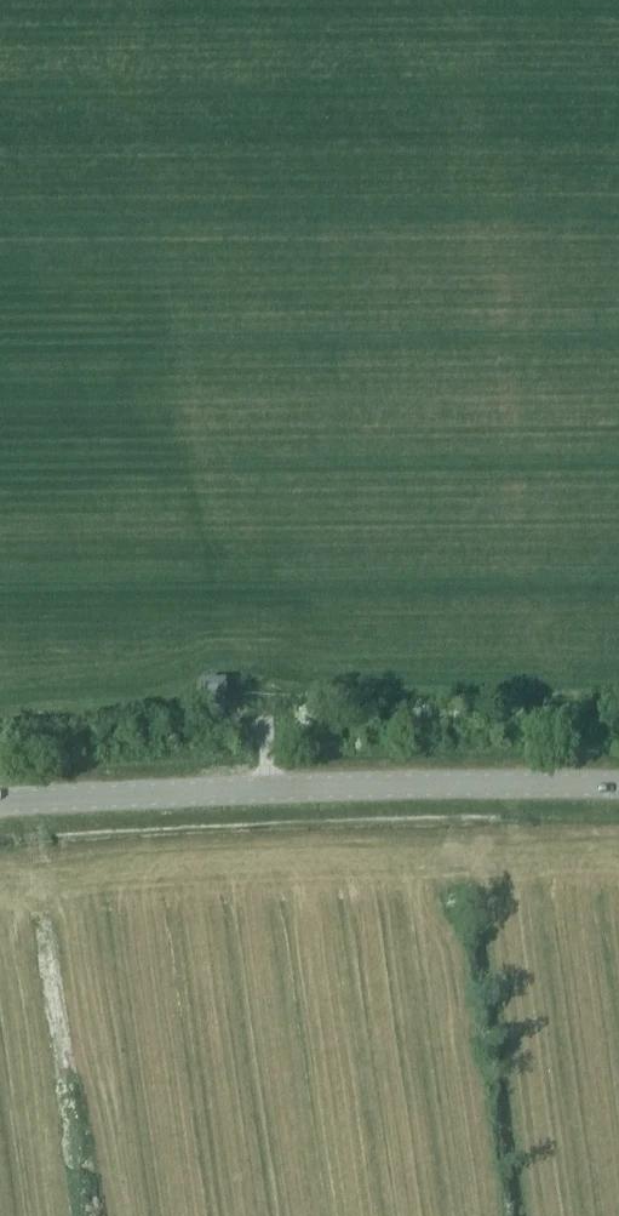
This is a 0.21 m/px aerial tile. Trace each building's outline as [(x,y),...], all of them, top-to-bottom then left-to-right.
[(201,681),(201,698),(224,697),(223,680),(201,681)]
